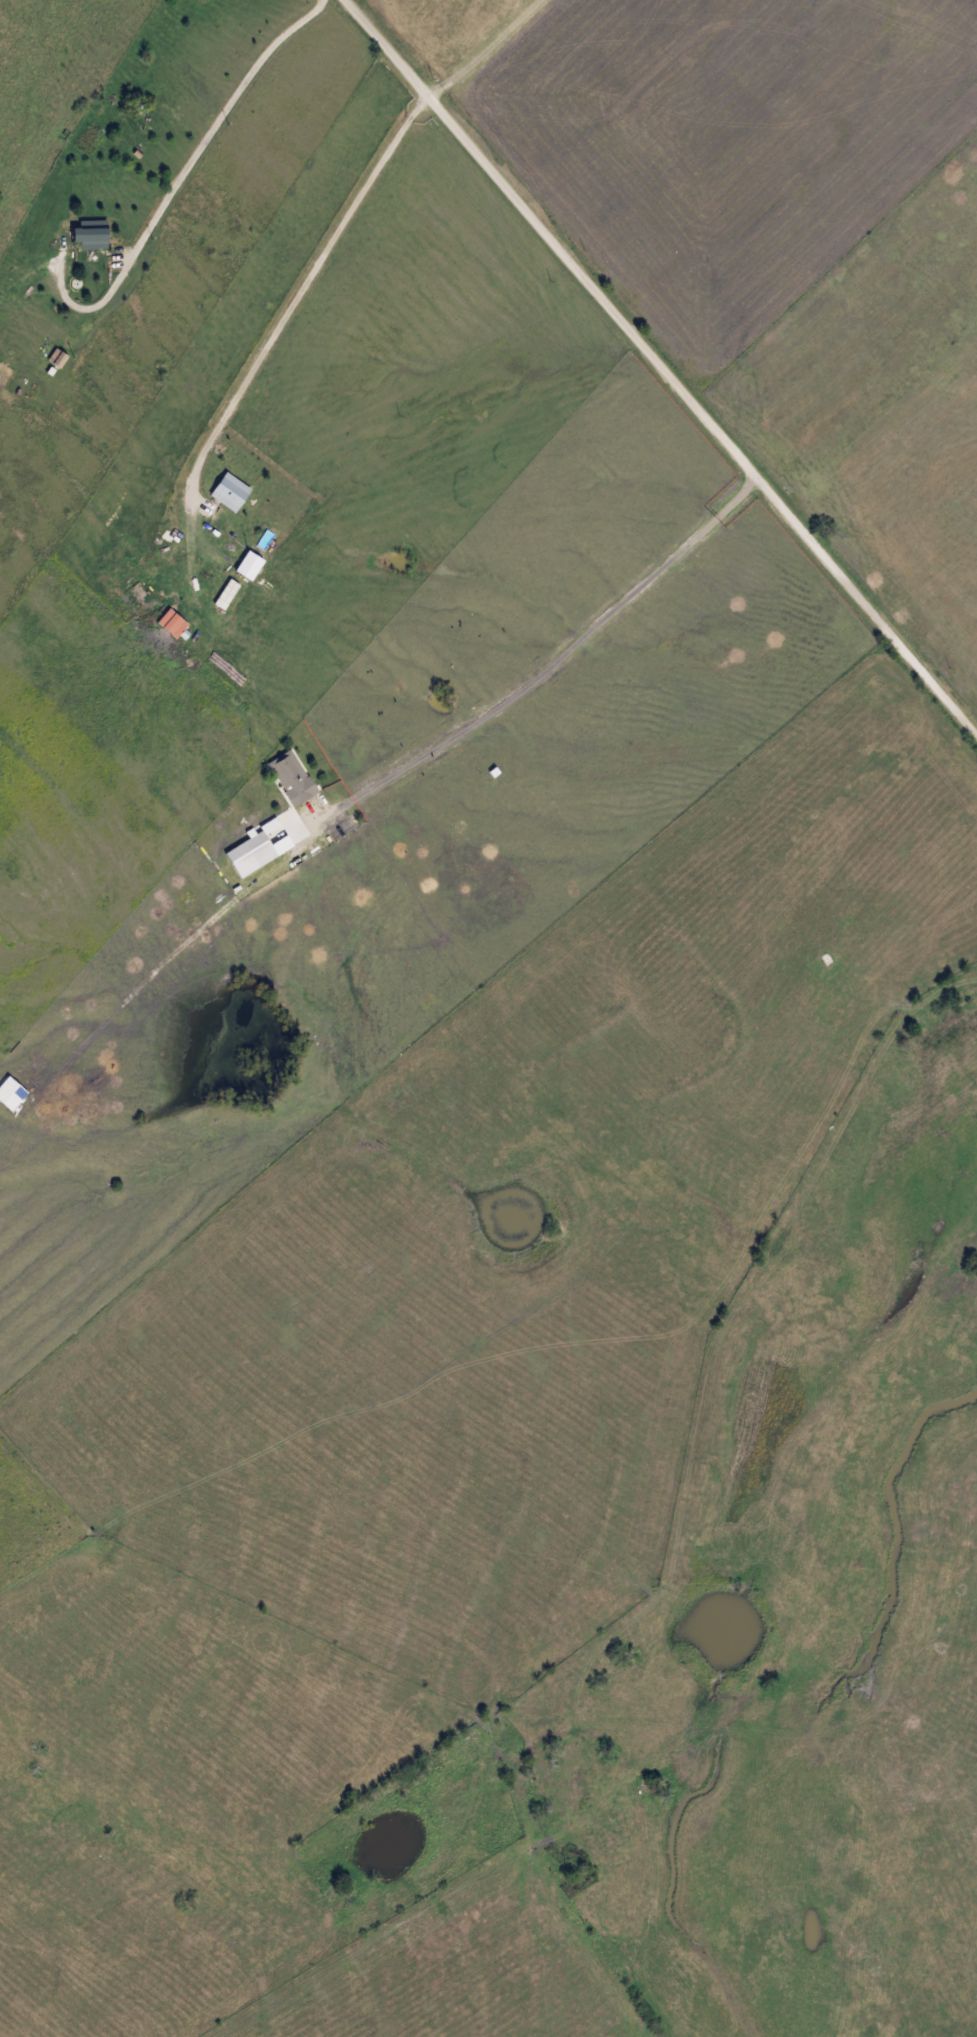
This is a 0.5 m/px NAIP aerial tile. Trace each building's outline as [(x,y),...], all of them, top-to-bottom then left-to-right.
[(106,249),(73,249),(73,228),(106,228),(106,249)] [(65,356),(58,368),(52,364),(59,352),(65,356)] [(250,488),(235,512),(208,496),(223,472),(250,488)] [(187,624),(174,638),(156,621),(169,608),(187,624)] [(267,763),(287,750),(314,792),(299,802),(290,789),(285,792),(267,763)] [(277,855),(239,878),(224,853),(261,830),(277,855)]
